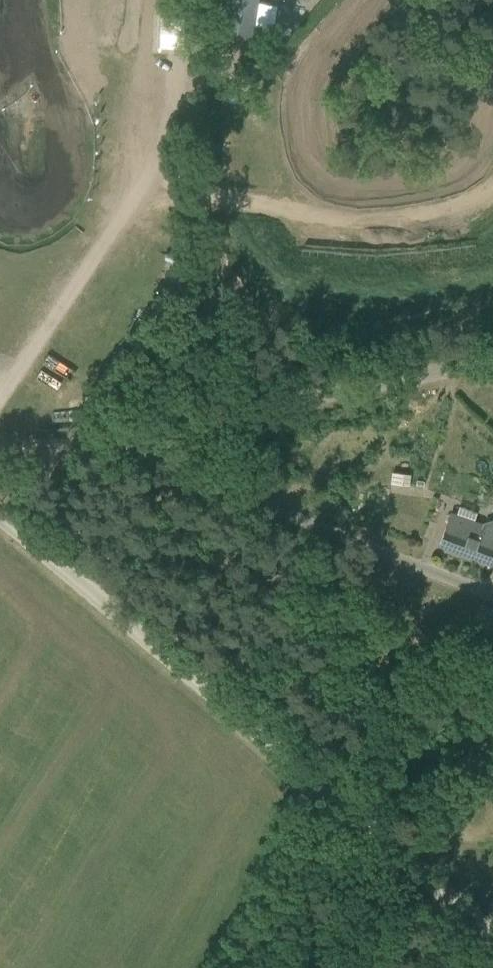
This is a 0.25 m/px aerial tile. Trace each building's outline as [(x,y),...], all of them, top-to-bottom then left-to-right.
[(231,32),(251,36),(255,13),(264,14),(267,0),(237,0),(231,32)] [(482,524),(451,513),(440,544),(492,562),(492,561),(492,519),(483,521),(482,524)]
